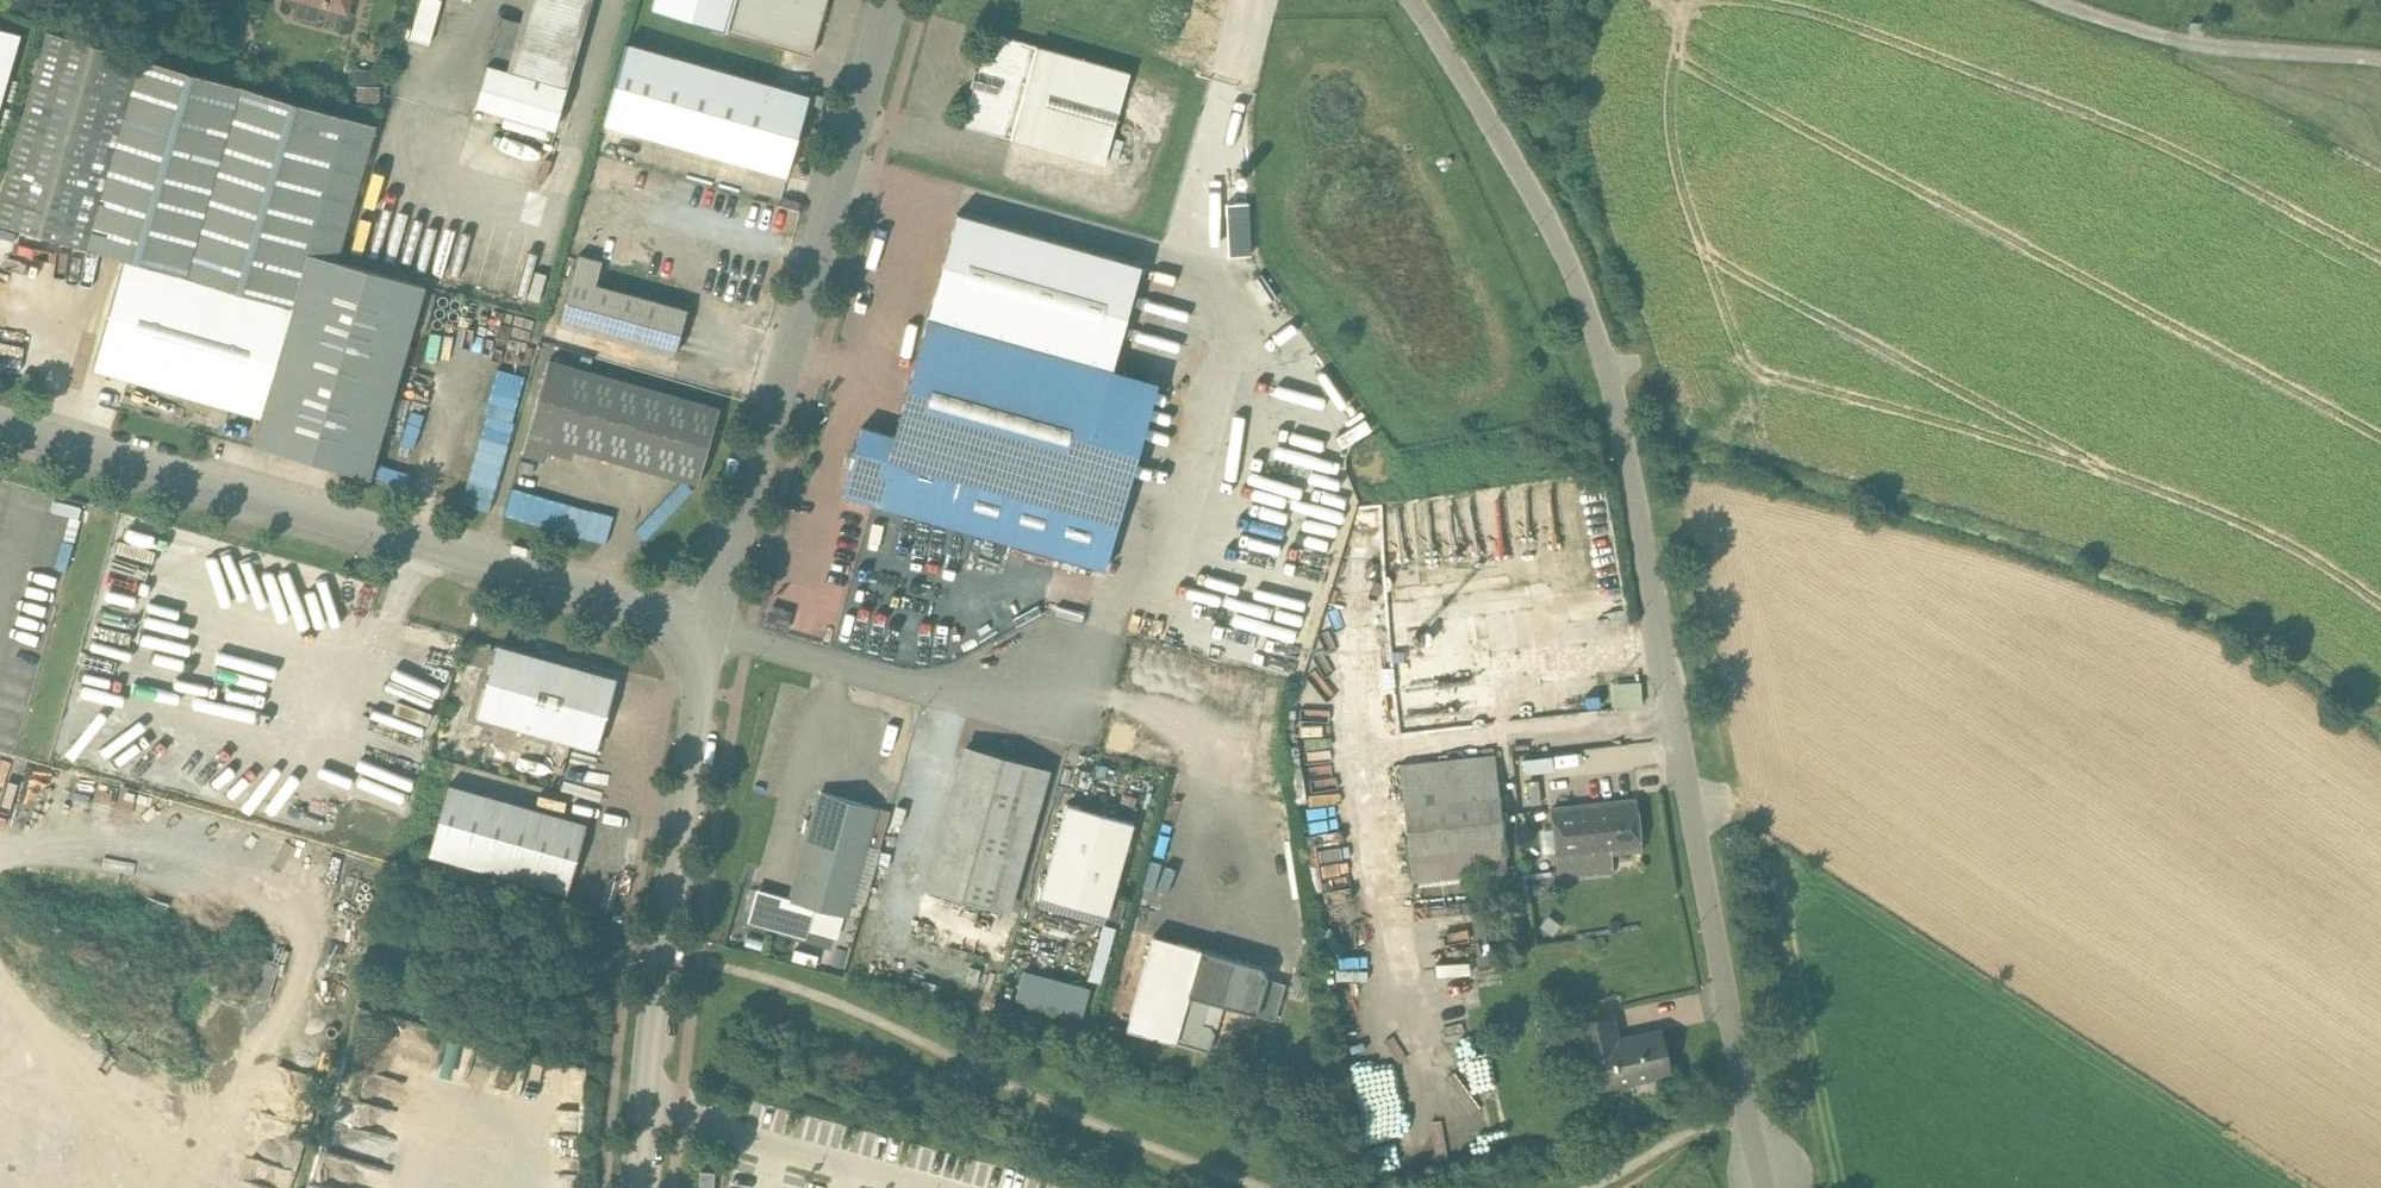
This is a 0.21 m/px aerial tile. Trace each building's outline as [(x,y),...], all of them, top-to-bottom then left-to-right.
[(323,4),(323,6),(326,7),(327,5),(347,11),(349,0),(309,0),(323,4)] [(411,24),(432,30),(441,0),(417,0),(411,24)] [(521,22),(507,70),(488,64),(487,64),(476,106),(556,128),(567,87),(592,0),(527,0),(521,22)] [(727,31),(812,55),(828,0),(736,0),(727,31)] [(521,22),(501,16),(488,64),(507,70),(521,22)] [(0,29),(0,98),(18,35),(0,29)] [(48,30),(0,197),(0,223),(124,258),(124,259),(292,306),(307,252),(338,261),(377,125),(48,30)] [(1038,46),(990,33),(979,71),(975,70),(971,85),(975,86),(964,125),(1011,138),(1012,138),(1038,46)] [(810,96),(626,43),(603,122),(787,175),(810,96)] [(1130,72),(1038,46),(1012,138),(1104,164),(1130,72)] [(1255,256),(1253,198),(1224,199),(1226,257),(1255,256)] [(338,261),(307,252),(292,306),(260,417),(253,444),(370,478),(425,285),(338,261)] [(687,309),(596,284),(602,261),(579,255),(573,276),(560,324),(675,355),(687,309)] [(292,306),(124,259),(93,369),(260,417),(292,306)] [(1119,341),(1027,315),(1019,343),(1111,369),(1119,341)] [(1019,343),(928,317),(894,435),(888,458),(925,468),(1072,510),(1111,369),(1019,343)] [(720,408),(549,360),(523,454),(548,461),(553,443),(699,484),(720,408)] [(495,366),(461,502),(490,510),(525,373),(495,366)] [(925,468),(888,458),(894,435),(862,426),(843,494),(912,514),(925,468)] [(513,484),(504,511),(605,543),(614,515),(513,484)] [(479,613),(474,612),(471,623),(476,625),(479,613)] [(1268,626),(1240,621),(1233,663),(1261,668),(1268,626)] [(546,658),(498,645),(478,716),(526,730),(546,658)] [(615,678),(546,658),(526,730),(596,749),(615,678)] [(1639,679),(1612,680),(1613,704),(1640,703),(1639,679)] [(966,749),(927,887),(998,907),(1037,769),(1038,769),(1038,767),(1036,766),(1036,767),(969,748),(969,747),(966,747),(966,749)] [(1523,758),(1525,771),(1557,766),(1555,753),(1523,758)] [(1495,754),(1400,764),(1404,806),(1499,795),(1495,754)] [(587,824),(449,784),(429,854),(567,893),(587,824)] [(876,807),(821,792),(813,820),(806,818),(802,831),(809,833),(791,899),(790,900),(814,907),(843,915),(846,916),(876,807)] [(1499,795),(1404,806),(1412,882),(1507,871),(1499,795)] [(1635,800),(1572,806),(1577,855),(1611,851),(1640,848),(1635,800)] [(1133,821),(1067,803),(1041,897),(1107,916),(1133,821)] [(1572,806),(1553,809),(1560,877),(1613,872),(1611,851),(1577,855),(1572,806)] [(890,811),(877,807),(876,807),(866,847),(879,851),(890,811)] [(791,899),(760,890),(751,920),(805,936),(808,925),(814,907),(790,900),(791,899)] [(843,915),(814,907),(808,925),(838,933),(843,915)] [(1201,949),(1153,935),(1127,1029),(1175,1043),(1201,949)] [(1262,966),(1201,949),(1175,1043),(1209,1052),(1215,1032),(1211,1026),(1202,1023),(1209,1001),(1257,1015),(1267,978),(1267,977),(1262,966)] [(1012,1000),(1083,1018),(1091,985),(1020,967),(1012,1000)] [(1286,983),(1267,978),(1257,1015),(1275,1020),(1286,983)] [(1611,1015),(1580,1022),(1592,1079),(1615,1074),(1616,1083),(1668,1072),(1659,1031),(1616,1040),(1611,1015)] [(573,1064),(573,1127),(582,1127),(582,1064),(573,1064)] [(701,1171),(700,1187),(714,1187),(716,1172),(701,1171)] [(302,1187),(344,1187),(304,1179),(302,1187)]
